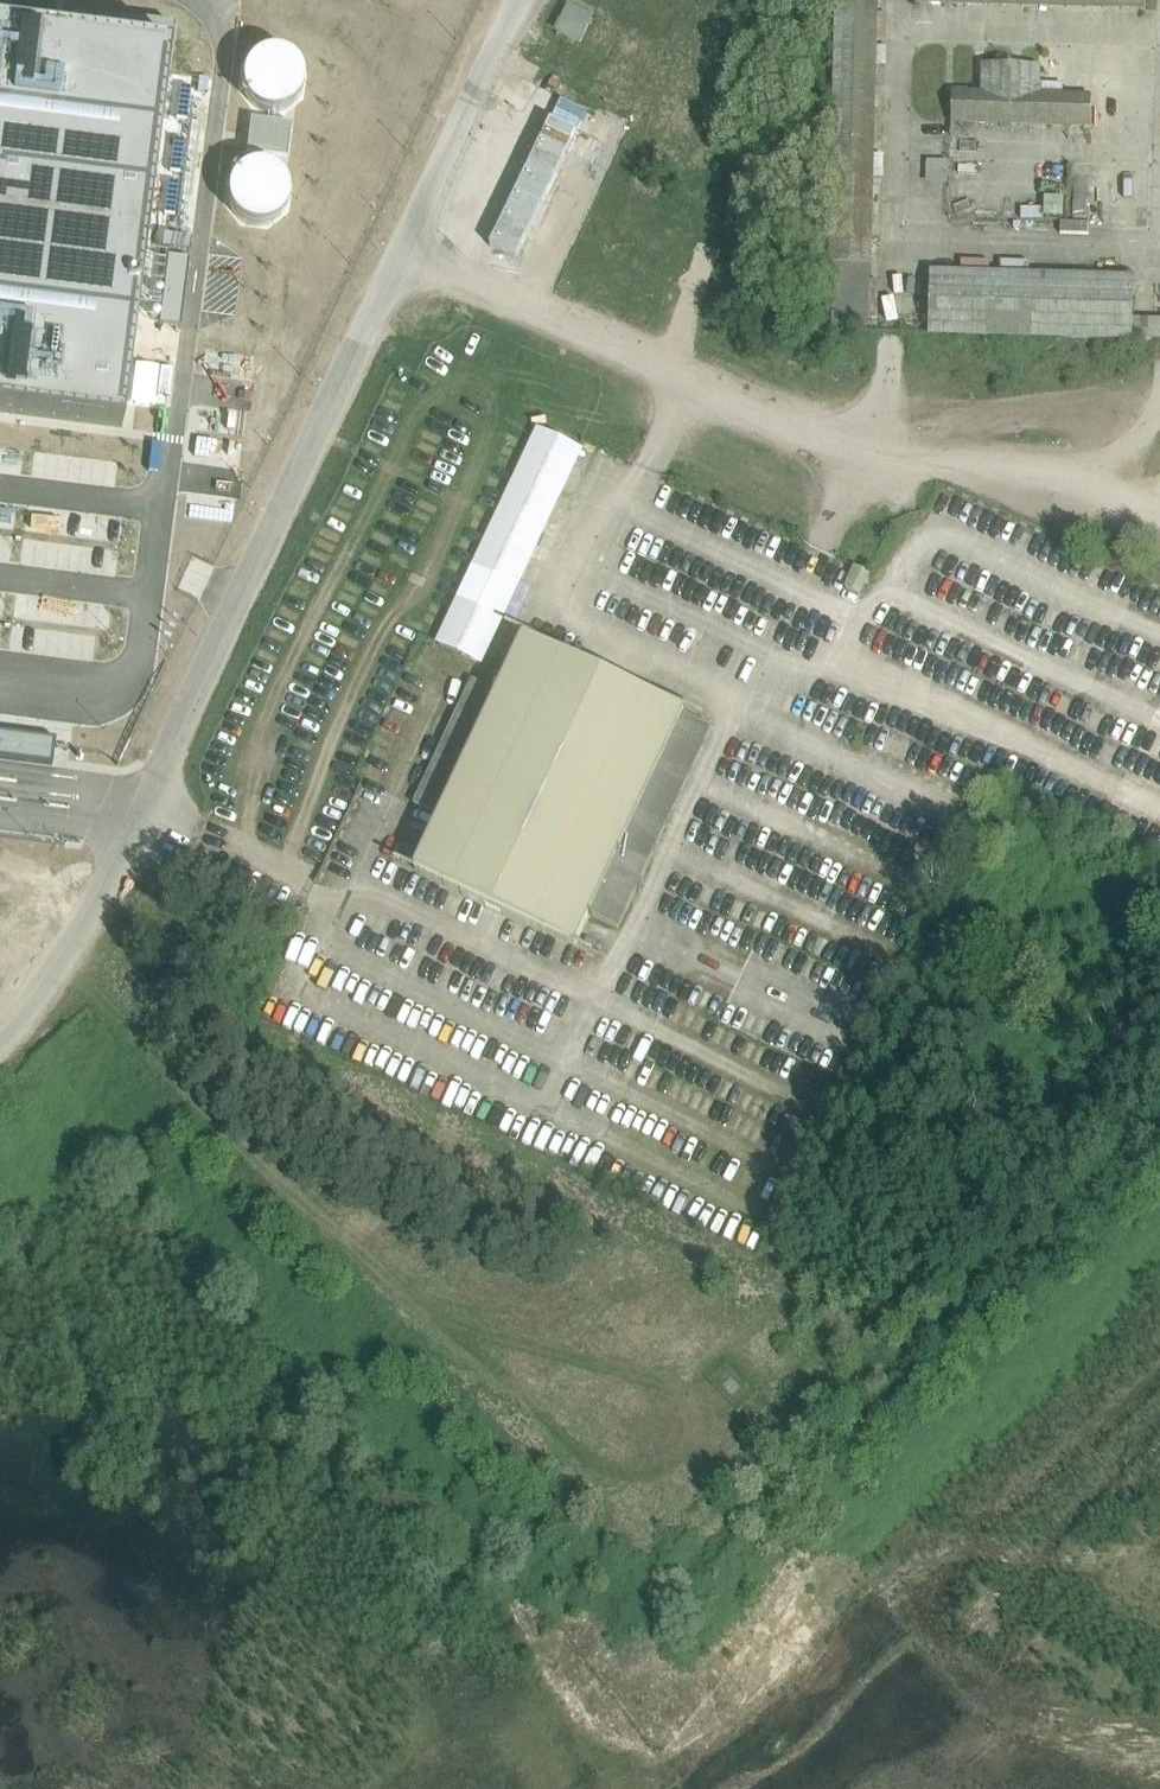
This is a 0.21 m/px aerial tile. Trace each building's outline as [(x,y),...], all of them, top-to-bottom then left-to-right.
[(831,265),(869,266),(876,0),(837,0),(831,265)] [(917,4),(1145,10),(1146,0),(917,0),(917,4)] [(592,19),(568,7),(557,31),(581,42),(592,19)] [(0,32),(0,414),(121,429),(169,54),(0,32)] [(1039,67),(984,66),(983,95),(953,94),(952,137),(964,137),(964,123),(1091,126),(1091,97),(1038,96),(1039,67)] [(950,162),(926,162),(926,185),(949,186),(950,162)] [(1134,280),(931,275),(929,336),(1151,341),(1152,321),(1133,321),(1134,280)] [(539,430),(438,645),(480,665),(581,450),(539,430)] [(869,574),(856,568),(846,590),(859,596),(869,574)] [(685,713),(525,638),(499,693),(440,818),(416,871),(575,946),(590,916),(683,716),(685,713)] [(422,792),(415,806),(440,818),(499,693),(474,681),(422,792)] [(683,716),(590,916),(617,929),(711,729),(683,716)] [(411,844),(399,839),(390,858),(402,863),(411,844)]
